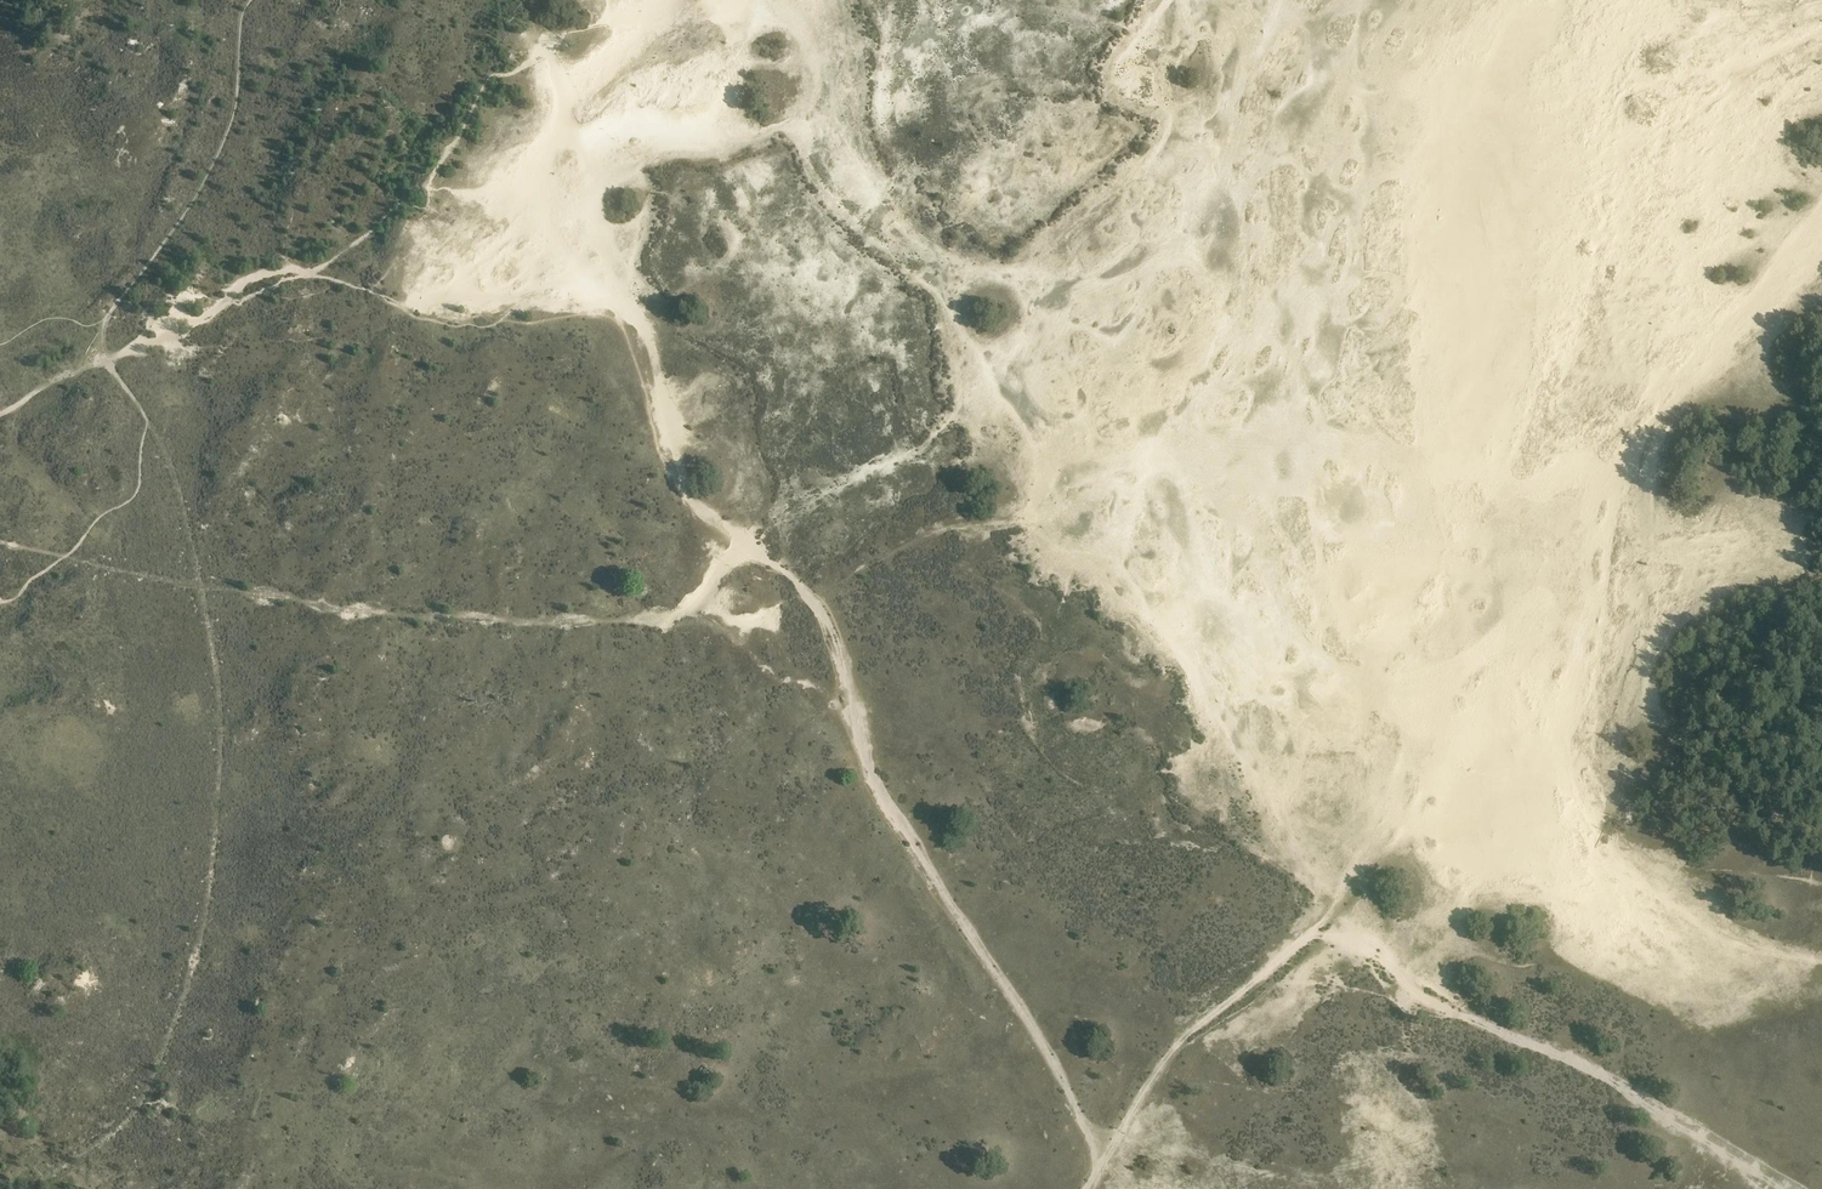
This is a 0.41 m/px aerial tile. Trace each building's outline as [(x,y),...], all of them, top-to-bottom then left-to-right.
[(209,375),(196,381),(200,390),(213,384),(209,375)] [(488,420),(503,408),(494,397),(479,409),(488,420)] [(344,456),(349,466),(366,458),(361,448),(344,456)] [(239,567),(248,569),(250,563),(241,560),(239,567)]
